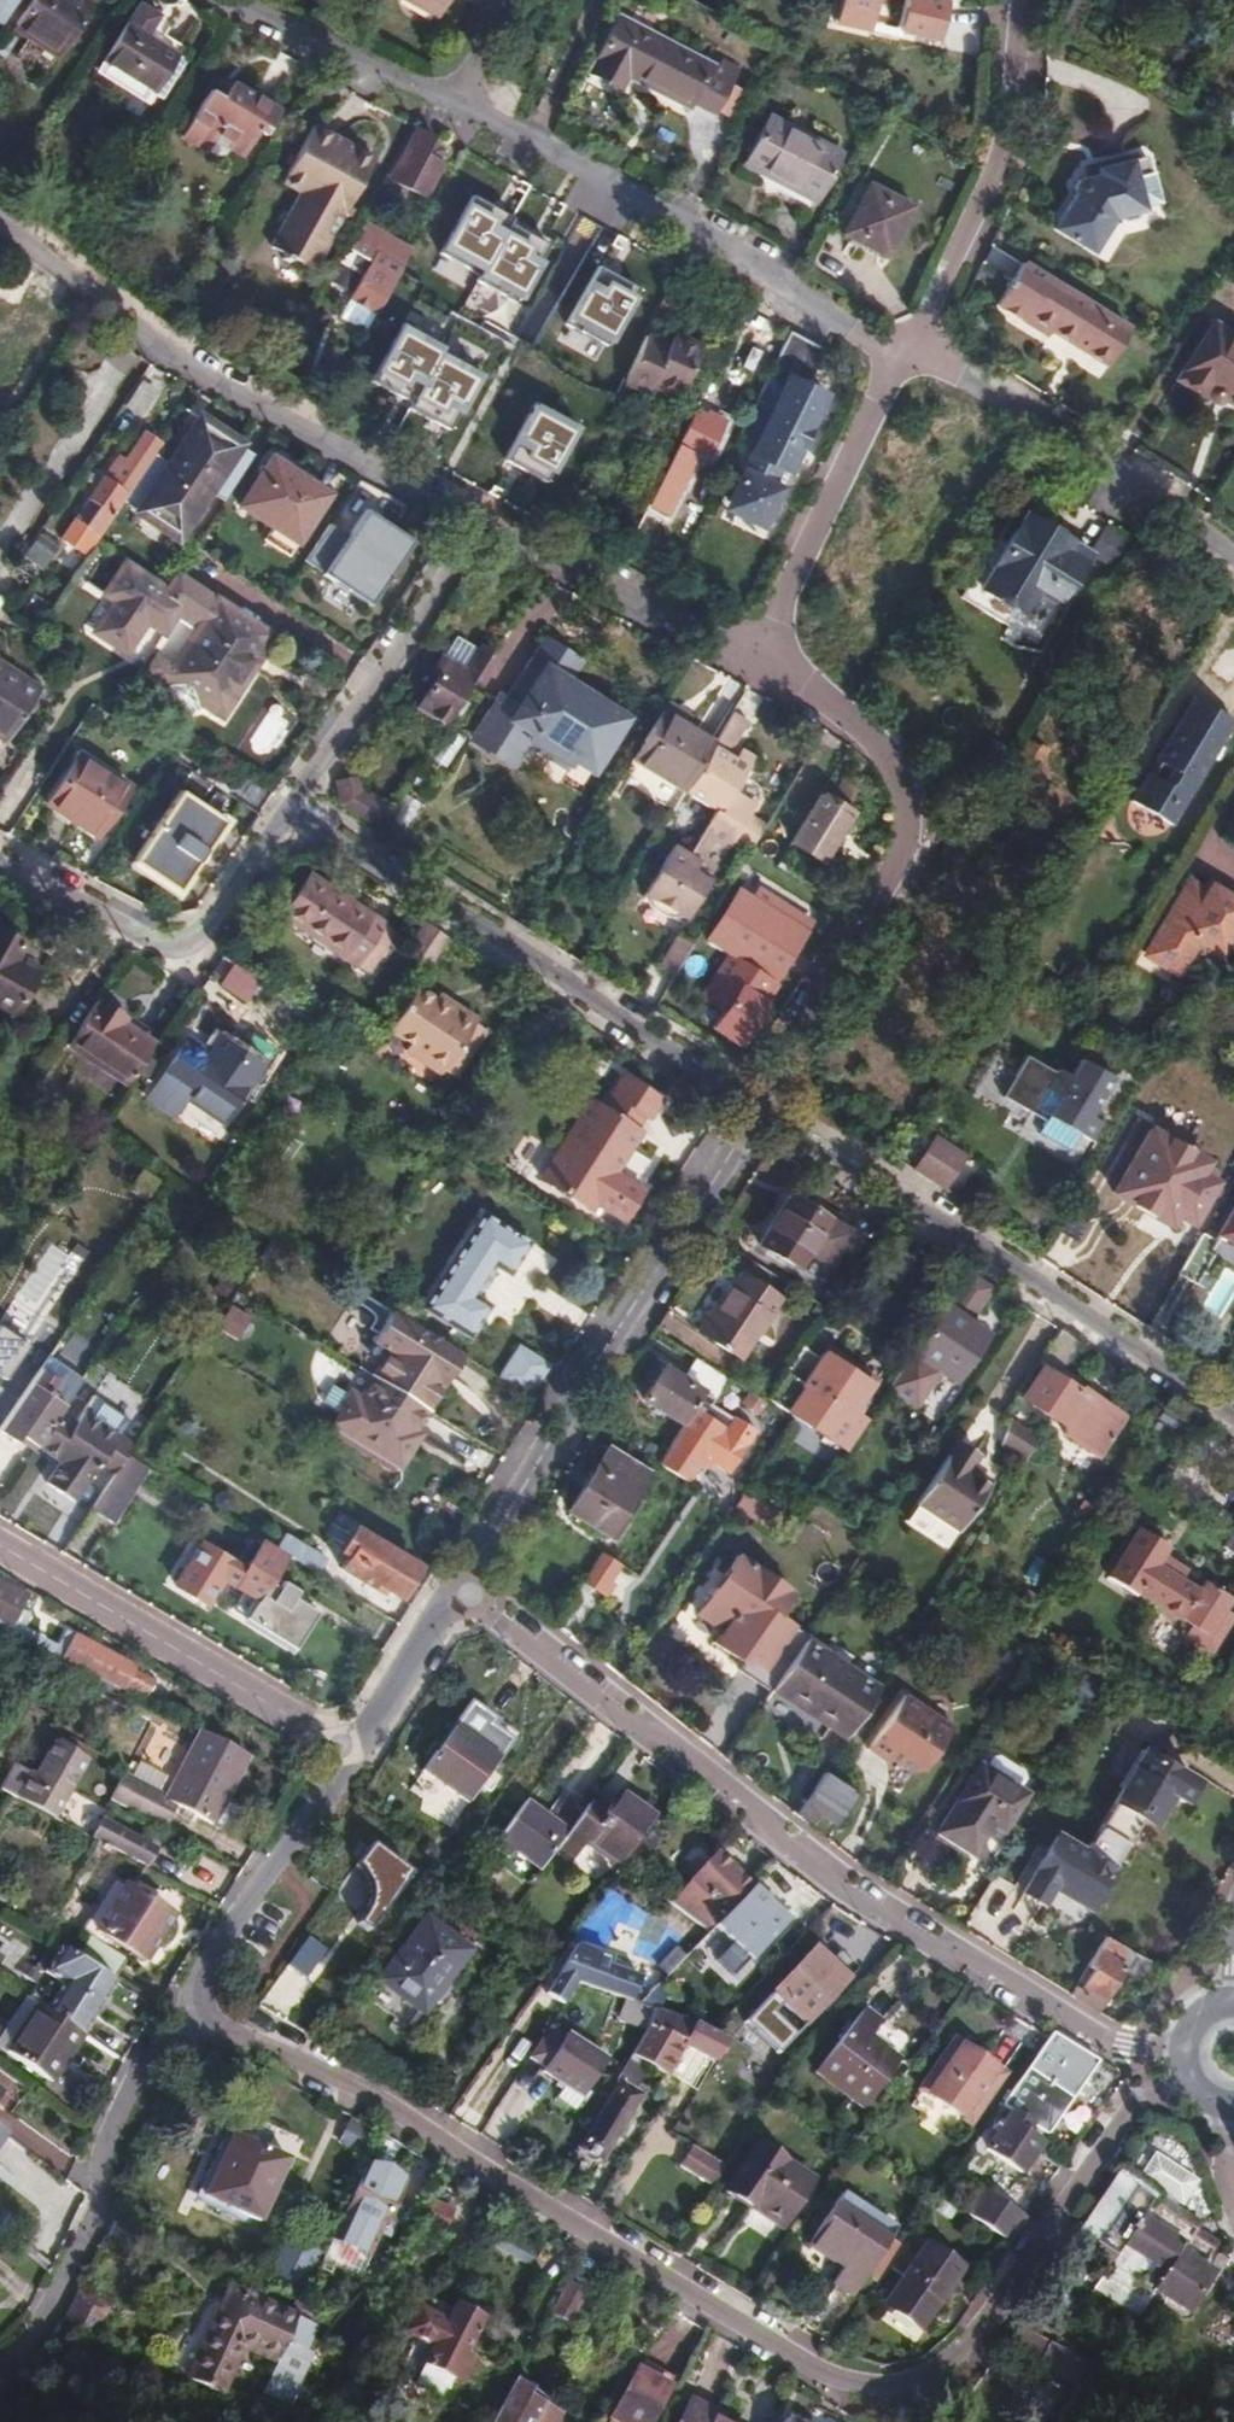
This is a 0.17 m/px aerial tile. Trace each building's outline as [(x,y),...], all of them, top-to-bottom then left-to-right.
[(2,23),(15,0),(0,0),(0,22),(2,23)] [(77,0),(32,0),(15,26),(58,56),(90,9),(77,0)] [(182,50),(152,30),(164,11),(146,0),(140,0),(96,70),(149,103),(182,50)] [(436,20),(447,0),(398,0),(436,20)] [(832,24),(864,30),(870,0),(837,0),(832,24)] [(938,42),(947,3),(936,0),(909,0),(901,33),(938,42)] [(632,70),(690,102),(714,60),(623,10),(588,68),(622,87),(632,70)] [(184,52),(182,50),(149,103),(160,110),(185,73),(175,67),(184,52)] [(259,130),(266,134),(277,114),(228,84),(226,89),(217,84),(206,102),(203,100),(180,138),(205,155),(214,141),(226,148),(224,150),(241,160),(256,135),(259,130)] [(746,161),(815,201),(837,161),(767,123),(746,161)] [(304,187),(301,193),(270,248),(284,257),(282,262),(289,266),(292,261),(306,268),(323,236),(332,239),(374,161),(312,128),(282,182),(295,190),(299,184),(304,187)] [(443,164),(436,160),(427,155),(430,148),(435,139),(418,129),(399,163),(389,181),(423,200),(431,186),(443,164)] [(263,139),(266,134),(259,130),(256,135),(263,139)] [(427,155),(436,160),(439,152),(430,148),(427,155)] [(1074,192),(1051,228),(1091,252),(1112,217),(1117,216),(1123,221),(1134,218),(1138,211),(1143,210),(1142,206),(1159,202),(1153,172),(1150,172),(1146,156),(1096,168),(1098,174),(1077,179),(1072,185),(1074,192)] [(295,190),(301,193),(304,187),(299,184),(295,190)] [(844,233),(886,255),(911,205),(869,184),(844,233)] [(369,260),(340,319),(369,332),(412,244),(363,220),(348,250),(369,260)] [(401,340),(444,361),(458,333),(449,329),(459,310),(465,312),(471,299),(465,297),(473,282),(516,303),(505,328),(537,343),(576,265),(543,249),(540,255),(527,250),(525,255),(522,253),(523,249),(523,246),(517,243),(514,244),(512,249),(509,247),(511,240),(509,230),(499,234),(496,241),(457,223),(401,340)] [(323,236),(306,268),(314,273),(332,239),(323,236)] [(597,261),(562,319),(606,345),(641,288),(597,261)] [(1046,330),(1102,365),(1126,327),(1047,278),(1020,320),(1043,334),(1046,330)] [(1227,333),(1211,322),(1173,379),(1201,397),(1202,395),(1204,396),(1204,397),(1204,398),(1205,399),(1205,400),(1206,401),(1207,402),(1208,402),(1208,403),(1209,404),(1210,404),(1212,404),(1213,404),(1214,404),(1215,404),(1216,403),(1217,403),(1218,402),(1218,401),(1219,401),(1220,399),(1233,408),(1233,337),(1227,333)] [(807,389),(825,351),(789,331),(740,437),(756,445),(750,455),(761,461),(753,476),(743,471),(727,502),(764,521),(824,396),(807,389)] [(645,334),(623,383),(647,394),(651,387),(680,401),(705,349),(675,334),(670,345),(645,334)] [(754,374),(764,353),(768,345),(753,337),(738,368),(753,375),(754,374)] [(773,357),(764,353),(754,374),(763,378),(773,357)] [(124,405),(138,415),(152,393),(137,384),(124,405)] [(534,400),(505,461),(549,482),(578,421),(534,400)] [(692,414),(642,518),(660,527),(696,455),(703,458),(722,422),(709,416),(706,421),(692,414)] [(196,420),(168,466),(208,489),(235,444),(196,420)] [(59,546),(83,562),(157,446),(141,436),(109,486),(102,481),(87,505),(96,511),(83,532),(73,525),(59,546)] [(253,456),(235,444),(208,489),(225,499),(253,456)] [(761,461),(750,455),(743,471),(753,476),(761,461)] [(168,466),(153,457),(133,487),(149,497),(168,466)] [(238,507),(296,545),(327,496),(270,458),(238,507)] [(208,489),(168,466),(149,497),(137,517),(177,542),(208,489)] [(149,497),(133,487),(127,496),(121,507),(137,517),(149,497)] [(759,533),(764,521),(727,502),(721,514),(759,533)] [(348,538),(328,525),(304,563),(325,576),(329,571),(373,599),(410,541),(365,512),(348,538)] [(1048,596),(1068,608),(1098,553),(1028,513),(996,566),(985,586),(1037,616),(1048,596)] [(117,575),(119,572),(105,563),(89,587),(103,597),(117,575)] [(145,624),(166,591),(124,563),(122,567),(119,572),(117,575),(103,597),(115,604),(96,633),(102,637),(100,639),(120,652),(121,649),(126,652),(145,624)] [(174,578),(166,591),(145,624),(126,652),(127,653),(146,624),(167,638),(187,609),(204,620),(174,668),(165,664),(155,680),(167,688),(162,696),(164,704),(182,716),(191,714),(196,706),(222,722),(243,688),(235,683),(264,636),(174,578)] [(499,693),(474,733),(484,739),(485,746),(504,758),(510,756),(520,763),(528,750),(566,774),(572,764),(592,776),(628,719),(570,683),(583,661),(545,637),(507,698),(499,693)] [(466,670),(478,650),(459,639),(447,658),(466,670)] [(472,684),(491,653),(481,646),(478,650),(466,670),(447,658),(445,657),(434,674),(439,678),(420,709),(446,725),(457,708),(472,684)] [(1,745),(37,691),(0,667),(0,744),(1,745)] [(1155,779),(1147,774),(1130,802),(1170,826),(1231,722),(1191,699),(1154,762),(1162,766),(1155,779)] [(713,746),(660,713),(632,760),(684,793),(713,746)] [(746,724),(731,715),(713,746),(684,793),(715,812),(720,815),(734,792),(754,758),(741,750),(733,762),(727,758),(746,724)] [(1013,762),(1031,773),(1045,750),(1027,740),(1013,762)] [(48,804),(97,837),(128,787),(79,755),(48,804)] [(1154,762),(1147,774),(1155,779),(1162,766),(1154,762)] [(344,786),(342,807),(376,830),(381,823),(373,818),(377,811),(363,801),(364,789),(344,786)] [(131,861),(178,892),(224,821),(179,791),(131,861)] [(752,803),(734,792),(720,815),(755,836),(763,824),(748,815),(752,803)] [(851,813),(820,794),(791,842),(823,860),(851,813)] [(720,815),(715,812),(689,854),(673,844),(644,892),(666,906),(720,815)] [(755,836),(720,815),(666,906),(686,919),(708,881),(697,874),(703,862),(700,860),(712,840),(727,849),(733,839),(749,847),(755,836)] [(776,866),(789,874),(795,863),(783,856),(776,866)] [(377,937),(384,926),(308,878),(281,917),(356,967),(365,955),(377,937)] [(1206,878),(1200,887),(1211,893),(1217,884),(1206,878)] [(697,941),(709,948),(746,886),(734,879),(697,941)] [(1200,887),(1186,879),(1143,953),(1158,962),(1177,972),(1194,942),(1218,956),(1233,929),(1233,894),(1217,884),(1211,893),(1200,887)] [(746,886),(709,948),(727,959),(702,1003),(721,1014),(717,1021),(718,1022),(712,1031),(739,1048),(764,1007),(762,1005),(769,994),(767,993),(781,969),(803,932),(789,924),(795,915),(747,887),(746,886)] [(789,924),(803,932),(808,923),(795,915),(789,924)] [(428,968),(448,937),(421,920),(400,951),(428,968)] [(392,932),(384,926),(377,937),(386,942),(392,932)] [(15,1015),(37,977),(15,963),(25,947),(0,933),(0,1006),(15,1015)] [(386,942),(377,937),(365,955),(375,961),(386,942)] [(656,971),(671,979),(691,946),(675,937),(656,971)] [(1158,962),(1143,953),(1139,951),(1134,958),(1154,969),(1158,962)] [(365,955),(356,967),(366,974),(375,961),(365,955)] [(223,988),(246,1000),(254,985),(231,973),(223,988)] [(446,1010),(435,1003),(420,993),(393,1037),(411,1049),(407,1056),(441,1079),(445,1073),(474,1028),(477,1023),(450,1005),(446,1010)] [(439,997),(435,1003),(446,1010),(450,1005),(439,997)] [(124,1018),(97,1000),(65,1045),(127,1088),(136,1075),(156,1045),(122,1022),(124,1018)] [(474,1028),(445,1073),(457,1081),(486,1035),(474,1028)] [(188,1095),(227,1120),(253,1079),(188,1037),(158,1082),(185,1099),(188,1095)] [(1054,1072),(1042,1091),(1055,1099),(1045,1117),(1048,1119),(1074,1134),(1087,1141),(1097,1122),(1088,1118),(1109,1079),(1076,1061),(1066,1079),(1054,1072)] [(600,1112),(598,1111),(586,1104),(549,1164),(538,1181),(587,1211),(595,1216),(598,1212),(611,1219),(623,1227),(648,1188),(635,1180),(621,1172),(644,1135),(640,1132),(649,1117),(653,1119),(663,1104),(639,1090),(620,1079),(600,1112)] [(1074,1134),(1048,1119),(1040,1133),(1066,1148),(1074,1134)] [(1179,1148),(1147,1130),(1111,1194),(1169,1227),(1175,1217),(1191,1226),(1215,1184),(1172,1160),(1179,1148)] [(934,1138),(913,1170),(925,1179),(945,1192),(966,1159),(934,1138)] [(757,1244),(819,1281),(849,1232),(786,1195),(757,1244)] [(1218,1236),(1233,1246),(1233,1207),(1218,1236)] [(483,1212),(421,1313),(467,1342),(489,1305),(475,1296),(493,1267),(507,1275),(528,1241),(483,1212)] [(0,1316),(0,1385),(76,1258),(45,1240),(0,1316)] [(991,1288),(967,1273),(943,1307),(887,1389),(914,1409),(939,1371),(954,1382),(985,1335),(967,1323),(991,1288)] [(699,1331),(739,1358),(777,1300),(736,1274),(699,1331)] [(230,1305),(216,1328),(237,1340),(251,1317),(230,1305)] [(358,1370),(426,1413),(448,1379),(463,1356),(437,1340),(394,1314),(358,1370)] [(1077,1344),(1057,1331),(1034,1366),(1040,1370),(1020,1401),(1060,1429),(1060,1437),(1090,1459),(1117,1419),(1074,1389),(1072,1392),(1052,1378),(1077,1344)] [(511,1385),(533,1398),(550,1369),(518,1350),(500,1379),(511,1385)] [(797,1420),(842,1450),(859,1425),(849,1418),(870,1386),(856,1376),(850,1383),(830,1370),(834,1362),(821,1353),(801,1383),(785,1374),(768,1400),(797,1420)] [(717,1374),(695,1360),(681,1381),(664,1369),(644,1400),(684,1425),(691,1414),(703,1395),(717,1374)] [(66,1407),(50,1396),(59,1381),(41,1369),(0,1430),(0,1432),(17,1443),(23,1435),(40,1446),(60,1416),(66,1407)] [(417,1428),(426,1413),(358,1370),(348,1387),(350,1389),(338,1410),(342,1412),(331,1429),(399,1471),(409,1455),(403,1451),(417,1428)] [(727,1381),(717,1374),(703,1395),(712,1402),(727,1381)] [(771,1409),(764,1405),(752,1397),(744,1408),(764,1420),(771,1409)] [(123,1457),(130,1447),(117,1438),(81,1413),(74,1425),(60,1416),(40,1446),(64,1462),(48,1485),(74,1502),(100,1463),(113,1472),(123,1457)] [(684,1425),(658,1466),(686,1484),(698,1465),(710,1468),(713,1464),(729,1475),(745,1450),(744,1448),(755,1433),(735,1420),(724,1436),(691,1414),(684,1425)] [(834,1466),(844,1452),(842,1450),(797,1420),(794,1424),(788,1433),(834,1466)] [(1035,1442),(1005,1422),(996,1447),(1021,1463),(1035,1442)] [(427,1435),(417,1428),(403,1451),(409,1455),(412,1457),(427,1435)] [(974,1459),(955,1446),(914,1508),(904,1524),(946,1551),(956,1534),(987,1486),(966,1471),(974,1459)] [(569,1511),(609,1537),(645,1477),(607,1452),(569,1511)] [(40,1473),(14,1457),(0,1480),(0,1510),(13,1518),(40,1473)] [(151,1471),(129,1457),(120,1472),(94,1511),(116,1525),(151,1471)] [(753,1507),(742,1499),(732,1514),(743,1521),(753,1507)] [(743,1521),(763,1534),(772,1520),(753,1507),(743,1521)] [(369,1581),(403,1601),(424,1565),(356,1525),(339,1555),(347,1560),(340,1572),(366,1586),(369,1581)] [(1215,1625),(1224,1611),(1232,1598),(1203,1581),(1196,1592),(1179,1582),(1155,1567),(1161,1557),(1166,1548),(1137,1531),(1109,1578),(1107,1580),(1136,1597),(1138,1595),(1208,1637),(1215,1625)] [(1223,1548),(1233,1554),(1233,1531),(1223,1548)] [(172,1589),(211,1611),(224,1589),(235,1595),(224,1614),(295,1654),(318,1614),(296,1600),(300,1593),(283,1583),(279,1588),(274,1585),(289,1560),(259,1542),(245,1566),(200,1540),(172,1589)] [(714,1642),(762,1571),(736,1552),(697,1611),(721,1629),(713,1641),(714,1642)] [(600,1594),(607,1582),(618,1566),(602,1555),(584,1583),(600,1594)] [(1155,1567),(1179,1582),(1185,1572),(1166,1561),(1161,1557),(1155,1567)] [(803,1639),(804,1637),(775,1616),(791,1592),(762,1571),(714,1642),(742,1663),(736,1671),(767,1693),(770,1688),(803,1639)] [(11,1628),(28,1594),(0,1579),(0,1622),(11,1628)] [(614,1586),(607,1582),(600,1594),(606,1598),(614,1586)] [(1233,1617),(1224,1611),(1215,1625),(1225,1631),(1233,1617)] [(49,1648),(120,1684),(127,1670),(110,1662),(113,1655),(73,1635),(68,1643),(55,1637),(49,1648)] [(877,1686),(803,1639),(770,1688),(824,1723),(844,1736),(877,1686)] [(901,1694),(866,1749),(883,1760),(886,1756),(911,1772),(921,1771),(950,1726),(901,1694)] [(207,1823),(244,1753),(198,1730),(162,1799),(117,1775),(105,1796),(161,1827),(172,1804),(207,1823)] [(497,1762),(452,1731),(422,1773),(467,1803),(497,1762)] [(148,1761),(166,1766),(172,1747),(153,1741),(148,1761)] [(31,1773),(17,1798),(52,1817),(83,1758),(55,1743),(36,1776),(31,1773)] [(1097,1830),(1125,1846),(1158,1790),(1182,1803),(1194,1781),(1139,1751),(1118,1789),(1122,1791),(1097,1830)] [(935,1835),(977,1769),(975,1767),(932,1833),(935,1835)] [(1023,1797),(977,1769),(935,1835),(970,1857),(989,1827),(1001,1833),(1023,1797)] [(852,1792),(821,1772),(793,1816),(806,1826),(815,1812),(832,1823),(852,1792)] [(549,1822),(524,1804),(499,1839),(493,1847),(507,1858),(513,1850),(542,1871),(564,1839),(567,1834),(586,1807),(586,1806),(569,1794),(549,1822)] [(564,1839),(555,1852),(570,1862),(584,1842),(620,1868),(653,1819),(618,1795),(603,1818),(586,1807),(567,1834),(564,1839)] [(93,1839),(149,1868),(158,1850),(102,1820),(93,1839)] [(1125,1846),(1097,1830),(1083,1854),(1054,1838),(1022,1896),(1040,1906),(1056,1876),(1095,1897),(1125,1846)] [(724,1915),(748,1890),(713,1857),(688,1883),(689,1884),(676,1897),(669,1905),(709,1932),(713,1928),(714,1927),(724,1915)] [(392,1881),(410,1893),(419,1882),(400,1869),(392,1881)] [(91,1930),(143,1962),(170,1916),(120,1885),(91,1930)] [(783,1922),(748,1890),(724,1915),(714,1927),(713,1928),(748,1960),(783,1922)] [(378,1984),(423,2016),(468,1954),(423,1921),(378,1984)] [(311,1980),(327,1948),(304,1936),(287,1969),(311,1980)] [(1073,1989),(1068,1996),(1096,2013),(1132,1952),(1104,1938),(1086,1968),(1092,1972),(1078,1992),(1073,1989)] [(115,1983),(56,1946),(41,1971),(59,1983),(43,2010),(82,2036),(115,1983)] [(755,2012),(787,2043),(845,1980),(813,1950),(755,2012)] [(551,1995),(565,2005),(578,1986),(581,1981),(627,1999),(633,1981),(570,1958),(563,1978),(551,1995)] [(20,1995),(0,2029),(0,2049),(53,2083),(82,2036),(43,2010),(20,1995)] [(658,2013),(641,2007),(628,2003),(623,2019),(649,2029),(658,2013)] [(814,2073),(863,2108),(897,2060),(866,2038),(878,2023),(859,2009),(814,2073)] [(728,2044),(711,2034),(698,2026),(658,2013),(649,2029),(648,2031),(631,2059),(664,2079),(683,2044),(716,2063),(728,2044)] [(547,2032),(529,2061),(544,2071),(540,2076),(582,2105),(607,2065),(566,2038),(563,2043),(547,2032)] [(1051,2036),(1002,2108),(1028,2126),(1044,2137),(1095,2060),(1051,2036)] [(918,2087),(966,2122),(1000,2077),(952,2041),(918,2087)] [(617,2083),(578,2148),(603,2163),(641,2097),(617,2083)] [(1028,2126),(1002,2108),(972,2151),(979,2156),(983,2150),(1018,2174),(1038,2145),(1022,2134),(1028,2126)] [(199,2190),(206,2194),(233,2135),(226,2132),(199,2190)] [(233,2135),(206,2194),(254,2216),(281,2158),(233,2135)] [(728,2191),(784,2228),(813,2182),(759,2146),(728,2191)] [(674,2172),(708,2193),(721,2172),(687,2151),(674,2172)] [(1184,2205),(1201,2178),(1154,2151),(1138,2177),(1184,2205)] [(363,2165),(340,2216),(379,2234),(402,2183),(363,2165)] [(1106,2250),(1145,2192),(1118,2174),(1079,2232),(1106,2250)] [(963,2215),(1007,2245),(1025,2220),(980,2190),(963,2215)] [(1155,2199),(1145,2192),(1106,2250),(1115,2257),(1094,2289),(1134,2318),(1152,2293),(1185,2315),(1211,2276),(1201,2269),(1210,2255),(1189,2242),(1194,2233),(1179,2222),(1184,2214),(1158,2196),(1155,2199)] [(832,2284),(853,2298),(895,2233),(841,2196),(808,2245),(842,2268),(832,2284)] [(421,2198),(412,2217),(442,2231),(451,2212),(421,2198)] [(300,2271),(311,2248),(284,2235),(273,2259),(300,2271)] [(886,2309),(912,2328),(924,2310),(931,2314),(955,2278),(922,2255),(886,2309)] [(80,2286),(62,2322),(96,2338),(109,2307),(83,2280),(80,2286)] [(568,2282),(550,2316),(563,2323),(582,2289),(568,2282)] [(228,2290),(221,2307),(234,2312),(241,2296),(228,2290)] [(221,2307),(187,2380),(220,2396),(241,2348),(275,2362),(294,2319),(241,2296),(234,2312),(221,2307)] [(402,2331),(426,2345),(441,2319),(416,2307),(402,2331)] [(441,2319),(426,2345),(432,2348),(414,2384),(437,2397),(449,2377),(457,2381),(469,2359),(460,2354),(478,2320),(454,2308),(446,2322),(441,2319)] [(924,2310),(912,2328),(919,2333),(931,2314),(924,2310)] [(294,2319),(275,2362),(259,2396),(284,2406),(307,2354),(303,2352),(313,2327),(294,2319)] [(1012,2329),(1003,2349),(1055,2370),(1063,2350),(1012,2329)] [(641,2358),(607,2421),(646,2421),(672,2375),(641,2358)] [(515,2381),(493,2421),(535,2421),(544,2407),(531,2399),(535,2392),(515,2381)] [(723,2416),(709,2408),(690,2398),(676,2421),(720,2421),(723,2416)]
